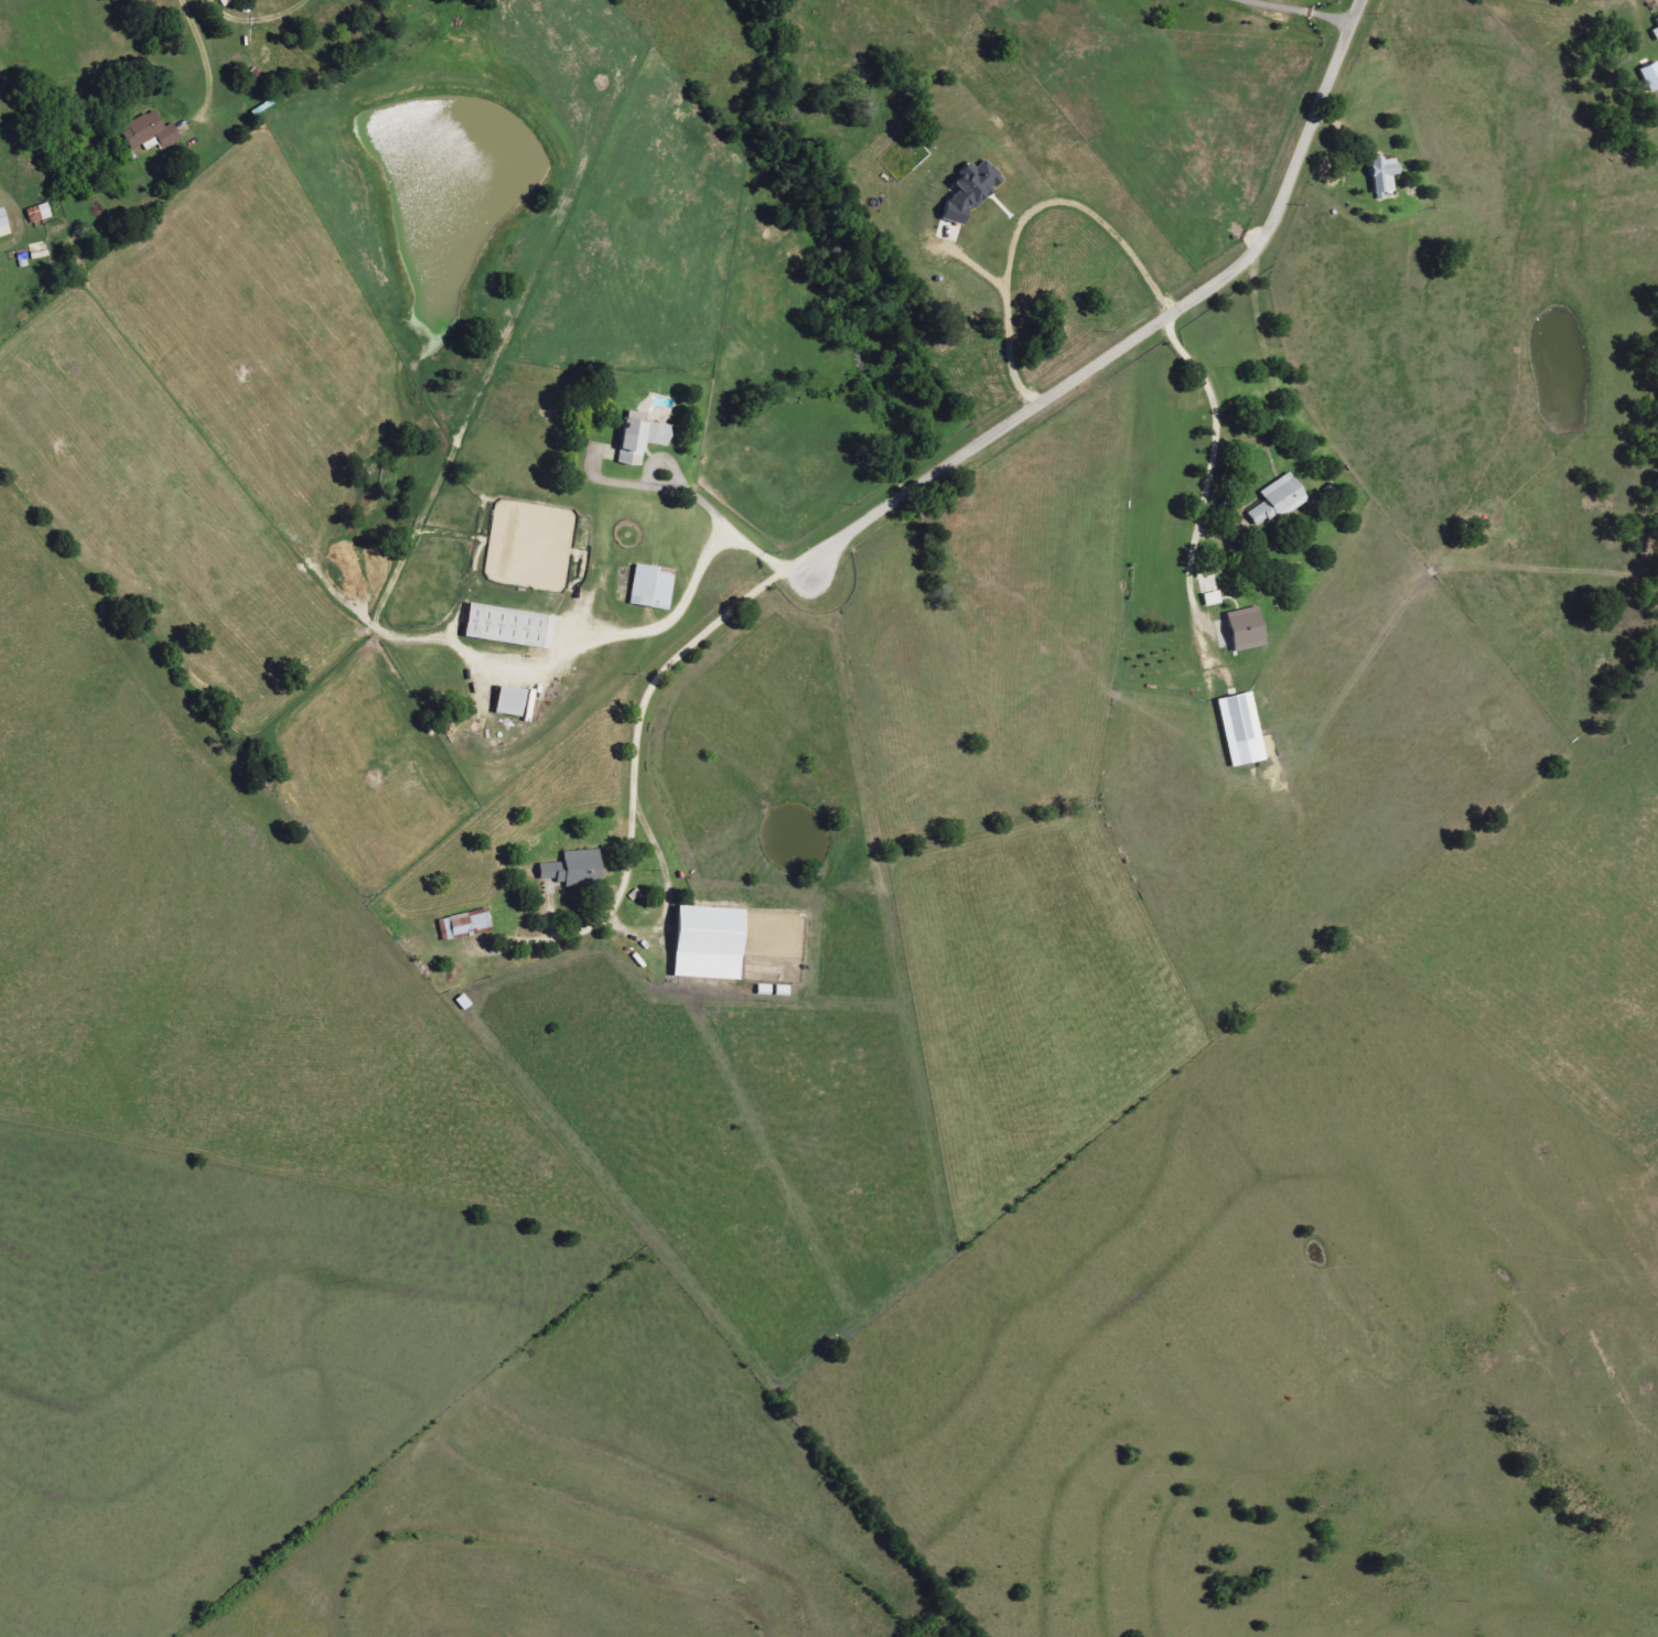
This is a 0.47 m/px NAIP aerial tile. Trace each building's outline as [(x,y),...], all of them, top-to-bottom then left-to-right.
[(1657,40),(1657,15),(1651,18),(1655,28),(1648,31),(1653,42),(1657,40)] [(1645,93),(1657,87),(1657,76),(1651,61),(1634,70),(1645,93)] [(123,129),(135,151),(160,138),(166,149),(184,140),(175,123),(168,128),(158,110),(123,129)] [(1368,175),(1369,175),(1371,194),(1390,192),(1388,177),(1393,176),(1391,158),(1367,161),(1368,175)] [(953,229),(1000,176),(981,160),(963,181),(954,173),(944,185),(951,192),(933,212),(953,229)] [(33,224),(55,218),(51,204),(29,210),(33,224)] [(15,235),(7,208),(0,210),(0,239),(15,235)] [(621,462),(645,466),(648,443),(673,447),(675,424),(627,418),(621,462)] [(1255,492),(1262,503),(1245,512),(1255,529),(1303,502),(1287,474),(1255,492)] [(673,610),(678,569),(638,564),(633,604),(673,610)] [(1207,594),(1209,606),(1224,604),(1223,592),(1207,594)] [(560,616),(474,603),(469,637),(555,650),(560,616)] [(1230,612),(1237,651),(1270,645),(1264,606),(1230,612)] [(499,712),(525,717),(530,689),(504,685),(499,712)] [(1270,760),(1255,692),(1220,699),(1235,767),(1270,760)] [(543,864),(544,880),(559,879),(560,886),(605,884),(604,850),(566,852),(567,863),(543,864)] [(472,934),(496,929),(491,908),(442,920),(447,940),(472,934)]
